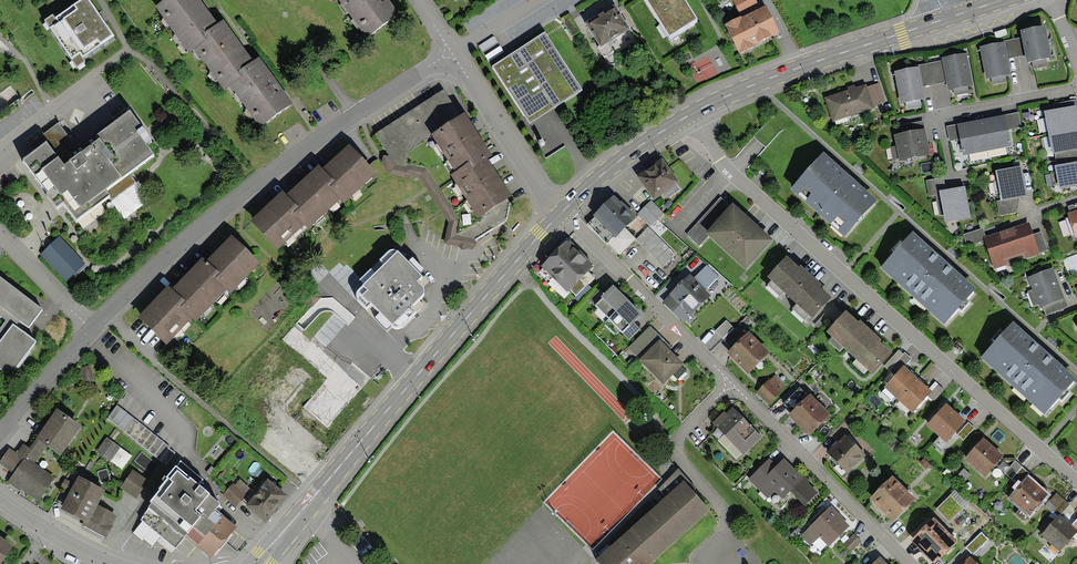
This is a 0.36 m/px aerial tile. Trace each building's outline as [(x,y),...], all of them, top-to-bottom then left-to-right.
[(90,0),(80,0),(55,17),(53,14),(45,20),(77,66),(85,60),(83,57),(114,36),(90,0)] [(218,23),(201,0),(163,0),(156,6),(189,52),(194,48),(207,39),(203,33),(218,23)] [(366,38),(399,15),(389,0),(339,0),(366,38)] [(670,36),(698,18),(686,0),(648,0),(670,36)] [(757,0),(734,0),(733,1),(741,16),(760,7),(757,0)] [(630,28),(615,4),(586,22),(601,46),(630,28)] [(725,25),(739,54),(756,45),(780,32),(766,4),(760,7),(741,16),(725,25)] [(569,13),(561,18),(572,37),(581,32),(569,13)] [(239,71),(253,60),(223,19),(218,23),(203,33),(207,39),(194,48),(224,90),(230,85),(243,76),(239,71)] [(1052,58),(1046,25),(1021,30),(1022,37),(1025,55),(1027,62),(1052,58)] [(545,33),(493,67),(530,124),(582,90),(545,33)] [(1004,41),(1004,42),(1005,42),(1008,58),(1025,55),(1022,37),(1004,41)] [(1004,42),(980,46),(986,79),(1011,74),(1008,58),(1005,42),(1004,42)] [(973,85),(967,53),(942,58),(942,60),(947,82),(948,90),(973,85)] [(292,102),(259,56),(253,60),(239,71),(243,76),(230,85),(259,126),(292,102)] [(918,65),(918,67),(919,66),(923,86),(947,82),(942,60),(918,65)] [(918,67),(894,71),(900,103),(925,99),(923,86),(919,66),(918,67)] [(879,83),(867,87),(873,106),(885,102),(879,83)] [(848,90),(825,97),(833,121),(874,108),(873,106),(867,87),(866,84),(856,87),(848,90)] [(444,90),(375,134),(393,162),(432,137),(431,135),(461,115),(444,90)] [(1076,109),(1076,101),(1076,100),(1053,104),(1054,109),(1075,105),(1076,109)] [(1044,111),(1045,118),(1048,131),(1048,132),(1076,126),(1076,113),(1076,109),(1075,105),(1054,109),(1044,111)] [(47,141),(23,159),(58,207),(64,202),(76,219),(109,196),(112,200),(136,182),(128,172),(154,153),(146,143),(152,139),(130,110),(97,134),(99,137),(80,152),(58,123),(42,135),(47,141)] [(1019,112),(1006,115),(1008,129),(1021,127),(1019,112)] [(432,137),(455,172),(470,162),(473,167),(488,158),(492,155),(465,113),(461,115),(431,135),(432,137)] [(963,155),(1012,146),(1008,129),(1006,115),(957,124),(960,139),(963,155)] [(1048,131),(1045,118),(1037,120),(1040,132),(1048,131)] [(924,120),(901,124),(903,133),(925,129),(924,120)] [(957,124),(947,126),(950,141),(960,139),(957,124)] [(1048,132),(1049,137),(1052,150),(1053,153),(1055,153),(1076,149),(1076,126),(1048,132)] [(930,155),(925,129),(903,133),(894,135),(896,146),(898,157),(899,161),(930,155)] [(1052,150),(1049,137),(1044,138),(1046,151),(1052,150)] [(349,144),(322,168),(334,180),(328,185),(341,199),(344,203),(376,174),(349,144)] [(898,157),(896,146),(890,147),(893,159),(898,157)] [(1076,161),(1076,149),(1055,153),(1057,165),(1076,161)] [(877,199),(823,151),(790,188),(844,236),(877,199)] [(512,196),(488,158),(473,167),(470,162),(455,172),(450,175),(478,218),(512,196)] [(662,158),(637,176),(654,200),(679,182),(662,158)] [(1054,166),(1056,172),(1058,185),(1059,189),(1076,186),(1076,161),(1057,165),(1054,166)] [(322,168),(319,164),(286,194),(297,206),(291,211),(304,224),(309,229),(341,199),(328,185),(334,180),(322,168)] [(1021,166),(996,171),(1001,200),(1002,201),(1020,198),(1027,196),(1021,166)] [(935,195),(940,194),(939,191),(946,189),(943,177),(926,180),(929,196),(935,195)] [(971,217),(965,186),(946,189),(939,191),(940,194),(944,215),(945,222),(971,217)] [(286,194),(283,191),(250,221),(278,250),(304,224),(291,211),(297,206),(286,194)] [(935,195),(939,215),(944,215),(940,194),(935,195)] [(620,202),(614,195),(593,215),(595,217),(614,237),(614,238),(625,227),(637,216),(621,200),(620,202)] [(730,205),(721,196),(687,234),(700,246),(709,237),(705,233),(730,205)] [(1000,215),(1017,212),(1020,198),(1002,201),(1001,200),(997,201),(1000,215)] [(637,214),(650,227),(658,219),(661,222),(667,216),(651,200),(637,214)] [(709,237),(746,270),(774,240),(733,203),(730,205),(705,233),(709,237)] [(1068,206),(1070,212),(1076,210),(1076,203),(1068,206)] [(1067,213),(1069,217),(1075,234),(1076,238),(1076,237),(1076,210),(1070,212),(1067,213)] [(608,243),(614,237),(595,217),(587,224),(607,244),(608,243)] [(1071,235),(1075,234),(1069,217),(1065,219),(1071,235)] [(1029,222),(1006,229),(1016,257),(1024,255),(1026,259),(1040,254),(1040,253),(1033,234),(1029,222)] [(619,255),(636,239),(625,227),(614,238),(614,237),(608,243),(619,255)] [(676,254),(648,227),(636,239),(663,267),(676,254)] [(986,236),(983,228),(963,234),(967,246),(984,240),(983,237),(986,236)] [(1007,260),(1016,257),(1006,229),(986,236),(983,237),(984,240),(994,269),(1008,264),(1007,260)] [(977,287),(912,231),(902,242),(901,240),(892,249),(894,251),(880,267),(945,324),(958,309),(962,312),(970,303),(967,300),(977,287)] [(1048,250),(1041,231),(1033,234),(1040,253),(1048,250)] [(260,262),(231,235),(207,261),(218,272),(213,277),(227,290),(231,293),(260,262)] [(85,263),(59,236),(40,254),(67,282),(74,274),(76,276),(86,266),(84,264),(85,263)] [(568,242),(566,240),(541,264),(542,265),(541,266),(567,293),(570,290),(576,296),(595,278),(589,272),(593,267),(592,265),(593,264),(570,240),(568,242)] [(357,290),(356,292),(356,294),(356,295),(356,297),(357,299),(358,302),(387,332),(393,327),(395,328),(398,328),(399,328),(416,311),(412,306),(422,296),(424,291),(422,286),(419,282),(424,277),(398,250),(397,251),(396,250),(395,249),(393,249),(391,249),(389,250),(379,260),(384,264),(357,290)] [(1066,259),(1073,275),(1076,273),(1076,254),(1066,259)] [(798,267),(787,256),(767,277),(771,280),(783,291),(797,304),(808,314),(813,318),(832,297),(820,286),(798,267)] [(207,261),(202,257),(172,289),(184,300),(179,306),(192,318),(196,322),(227,290),(213,277),(218,272),(207,261)] [(718,277),(707,265),(694,277),(706,289),(718,277)] [(800,265),(798,267),(820,286),(822,284),(800,265)] [(1068,308),(1053,270),(1028,280),(1033,291),(1039,306),(1040,310),(1043,309),(1046,317),(1068,308)] [(711,296),(690,274),(669,294),(670,295),(663,302),(683,323),(711,296)] [(19,323),(20,321),(28,328),(42,309),(0,276),(0,316),(6,320),(0,328),(0,340),(13,323),(16,326),(19,323)] [(779,295),(783,291),(771,280),(767,284),(779,295)] [(595,306),(609,319),(628,300),(613,284),(606,291),(601,296),(602,298),(595,306)] [(172,289),(168,285),(138,318),(167,345),(192,318),(179,306),(184,300),(172,289)] [(601,296),(606,291),(602,287),(589,300),(595,306),(602,298),(601,296)] [(1034,308),(1039,306),(1033,291),(1028,293),(1034,308)] [(633,322),(642,313),(628,300),(609,319),(622,332),(629,325),(630,325),(633,322)] [(808,314),(797,304),(793,308),(805,318),(808,314)] [(892,353),(880,341),(859,321),(846,310),(826,331),(832,337),(843,347),(856,359),(868,370),(872,374),(892,353)] [(734,328),(726,320),(715,331),(723,339),(734,328)] [(860,320),(859,321),(880,341),(882,340),(860,320)] [(1012,321),(1002,333),(1001,331),(992,340),(994,341),(980,358),(1045,415),(1058,400),(1062,403),(1070,393),(1067,390),(1076,378),(1012,321)] [(640,329),(633,322),(630,325),(629,325),(622,332),(629,339),(640,329)] [(13,323),(0,340),(0,370),(10,377),(37,341),(16,326),(13,323)] [(662,337),(650,325),(628,348),(640,359),(660,339),(662,337)] [(740,334),(734,328),(723,339),(729,345),(740,334)] [(748,331),(727,353),(748,374),(770,352),(748,331)] [(672,347),(662,337),(660,339),(670,350),(672,347)] [(843,347),(832,337),(829,340),(840,351),(843,347)] [(670,350),(660,339),(640,359),(663,385),(684,365),(670,350)] [(346,398),(322,379),(327,373),(327,365),(296,340),(270,372),(270,379),(283,387),(264,407),(309,447),(346,398)] [(889,370),(904,354),(899,350),(884,366),(889,370)] [(889,370),(894,376),(904,365),(905,366),(912,359),(905,353),(904,354),(889,370)] [(868,370),(856,359),(853,362),(864,373),(868,370)] [(918,378),(905,366),(904,365),(894,376),(884,387),(898,400),(918,378)] [(775,374),(756,392),(769,405),(787,387),(775,374)] [(929,389),(918,378),(898,400),(913,413),(928,396),(932,391),(929,389)] [(932,391),(938,384),(935,382),(929,389),(932,391)] [(945,390),(938,384),(932,391),(928,396),(935,402),(945,390)] [(792,411),(808,395),(800,387),(784,403),(792,411)] [(830,415),(810,394),(808,395),(792,411),(788,416),(809,436),(830,415)] [(966,421),(946,403),(926,425),(946,443),(966,421)] [(171,447),(117,406),(107,419),(167,465),(176,453),(170,448),(171,447)] [(762,436),(733,407),(726,413),(724,411),(712,423),(724,435),(742,453),(743,455),(762,436)] [(23,444),(17,453),(28,461),(29,459),(35,463),(47,446),(60,456),(81,426),(57,408),(35,438),(36,439),(29,448),(23,444)] [(975,428),(968,422),(957,435),(963,440),(975,428)] [(736,459),(742,453),(724,435),(718,440),(736,459)] [(845,436),(828,454),(847,472),(860,459),(861,460),(866,455),(845,436)] [(110,462),(121,447),(107,437),(96,452),(110,462)] [(1004,456),(983,437),(964,459),(985,477),(1004,456)] [(9,448),(0,461),(0,463),(14,473),(7,482),(19,491),(21,489),(38,501),(55,477),(35,463),(29,459),(28,461),(17,453),(9,448)] [(802,477),(784,458),(777,465),(770,458),(748,479),(767,499),(775,491),(782,499),(790,491),(805,506),(818,493),(808,483),(802,477)] [(930,465),(924,458),(920,463),(926,469),(930,465)] [(203,479),(181,460),(167,477),(168,478),(159,488),(160,489),(150,501),(152,503),(149,507),(150,508),(140,519),(175,548),(185,537),(210,558),(237,527),(216,509),(220,504),(209,495),(211,494),(199,484),(203,479)] [(1029,473),(1015,460),(1004,472),(1018,485),(1029,473)] [(215,469),(212,466),(207,472),(210,475),(215,469)] [(971,474),(964,469),(956,477),(963,483),(971,474)] [(120,488),(137,499),(149,481),(133,470),(120,488)] [(893,475),(870,498),(893,521),(916,499),(893,475)] [(82,525),(105,537),(117,514),(98,504),(105,490),(78,476),(60,509),(84,521),(82,525)] [(1048,494),(1028,476),(1008,499),(1028,517),(1048,494)] [(268,478),(245,505),(266,522),(288,495),(268,478)] [(222,495),(236,507),(252,490),(240,479),(235,485),(233,483),(222,495)] [(711,510),(684,480),(596,560),(600,563),(651,563),(711,510)] [(964,509),(969,504),(955,490),(950,495),(964,509)] [(1064,499),(1057,492),(1050,500),(1057,506),(1064,499)] [(950,495),(936,510),(949,523),(964,509),(950,495)] [(1057,506),(1053,512),(1058,516),(1060,514),(1061,515),(1070,505),(1064,499),(1057,506)] [(1050,500),(1044,506),(1052,513),(1053,512),(1057,506),(1050,500)] [(843,518),(831,506),(800,536),(810,546),(819,537),(829,546),(850,526),(843,519),(843,518)] [(1060,514),(1058,516),(1041,535),(1060,552),(1076,533),(1076,534),(1076,519),(1072,525),(1061,515),(1060,514)] [(934,518),(911,540),(934,563),(957,541),(934,518)] [(982,533),(966,548),(973,555),(989,540),(982,533)] [(862,541),(854,534),(843,544),(851,552),(862,541)] [(14,546),(0,536),(0,563),(14,546)]
